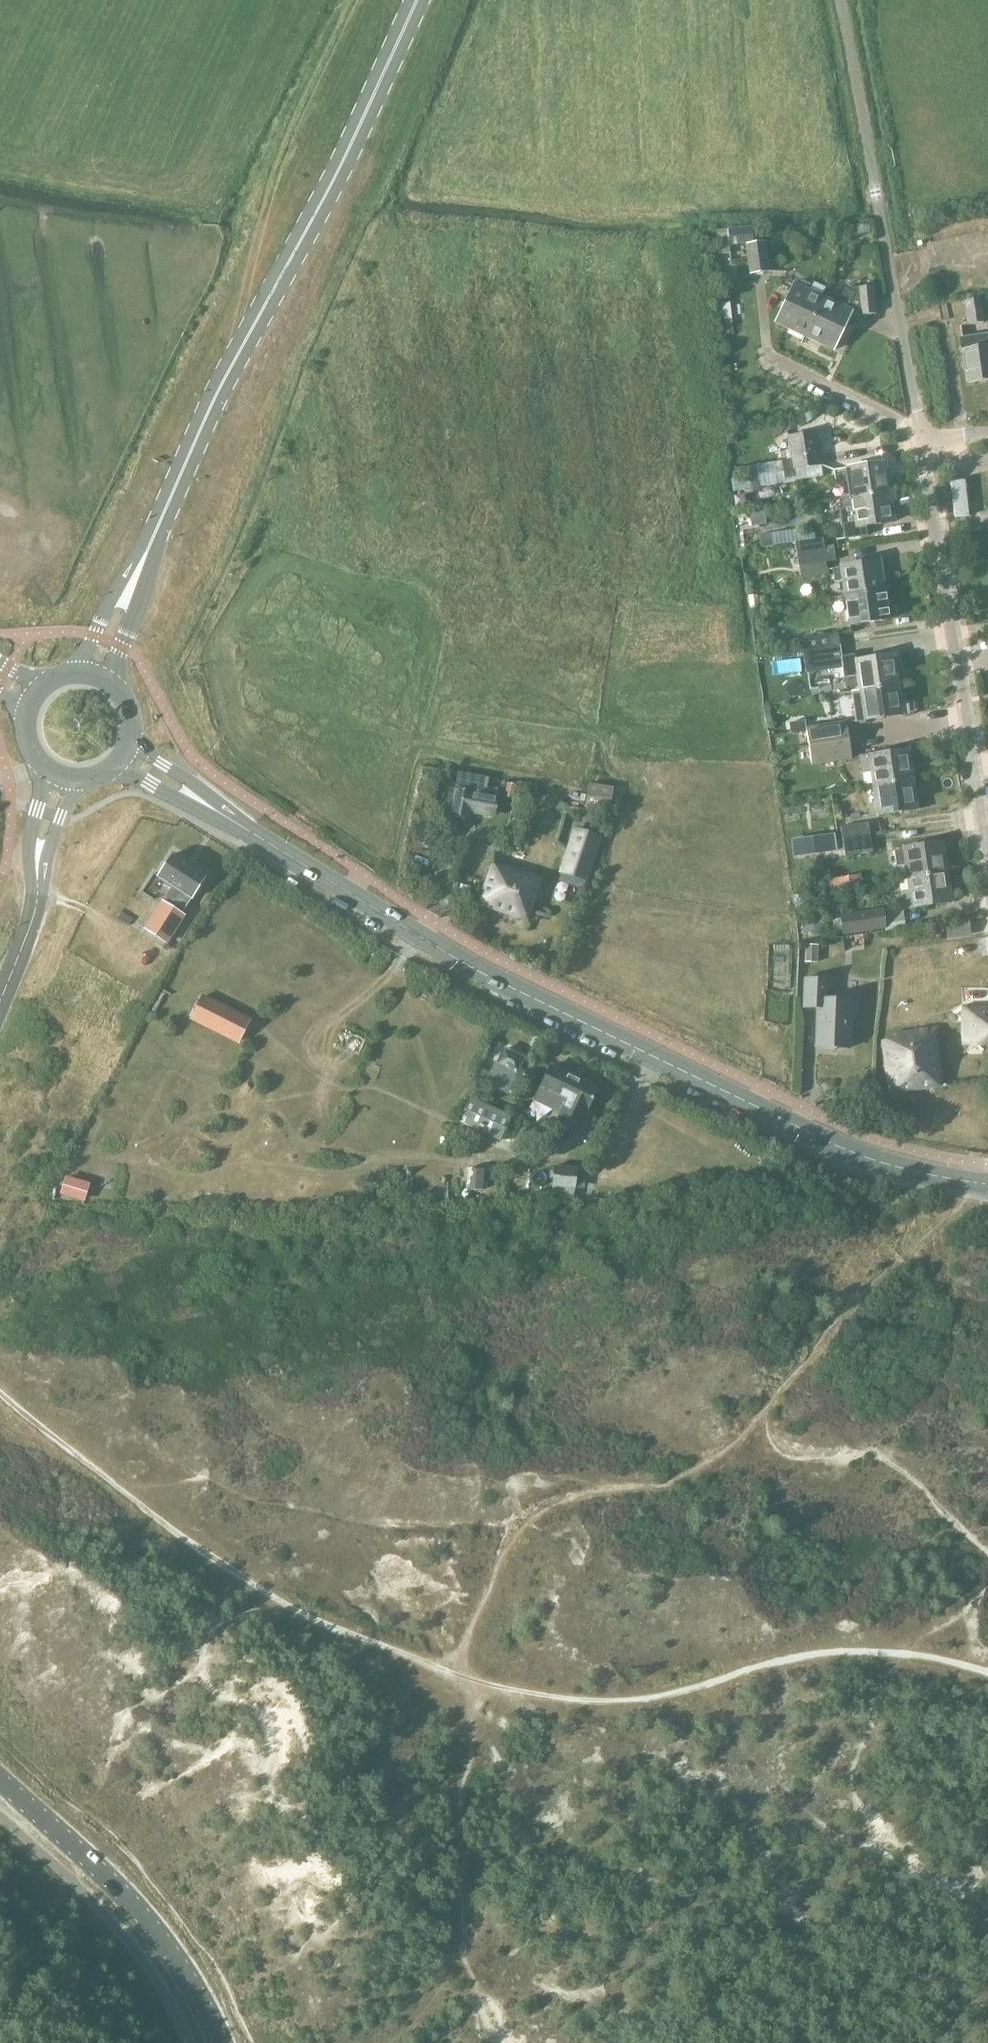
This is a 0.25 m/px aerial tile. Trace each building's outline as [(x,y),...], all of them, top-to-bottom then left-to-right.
[(856,226),(856,234),(869,234),(869,226),(856,226)] [(752,227),(725,230),(713,231),(716,254),(728,253),(727,247),(744,244),(748,274),(768,272),(764,242),(754,243),(752,227)] [(787,296),(773,324),(803,337),(822,297),(805,290),(808,284),(800,281),(797,286),(783,279),(777,291),(787,296)] [(822,297),(803,337),(832,351),(851,311),(860,315),(874,313),(872,287),(843,289),(836,304),(822,297)] [(986,299),(979,300),(963,302),(966,324),(982,323),(981,318),(987,317),(986,299)] [(729,303),(721,304),(723,319),(731,318),(729,303)] [(966,384),(987,380),(987,368),(983,335),(960,338),(966,384)] [(808,411),(801,417),(805,423),(813,418),(808,411)] [(789,461),(780,462),(782,479),(791,478),(791,472),(819,468),(815,433),(786,436),(789,461)] [(735,434),(725,435),(726,445),(736,443),(735,434)] [(844,468),(849,498),(888,492),(883,462),(844,468)] [(756,475),(741,478),(743,490),(744,494),(759,491),(756,475)] [(741,478),(729,480),(732,492),(743,490),(741,478)] [(888,492),(849,498),(838,500),(838,509),(838,519),(840,530),(843,540),(865,536),(864,526),(892,522),(888,492)] [(762,512),(748,514),(750,527),(764,525),(762,512)] [(793,542),(795,555),(832,549),(823,550),(821,538),(793,542)] [(832,549),(795,555),(797,566),(833,561),(832,549)] [(841,581),(843,596),(883,590),(878,561),(839,567),(839,568),(831,569),(833,582),(841,581)] [(883,590),(843,596),(848,626),(887,620),(883,590)] [(800,639),(802,650),(838,645),(836,633),(800,639)] [(855,676),(858,691),(897,685),(892,656),(854,661),(853,654),(840,656),(838,645),(802,650),(805,674),(841,668),(842,678),(855,676)] [(897,685),(858,691),(850,692),(855,722),(901,715),(897,685)] [(803,721),(788,724),(790,732),(805,730),(804,727),(803,721)] [(805,731),(807,747),(847,740),(844,721),(804,727),(805,730),(805,731)] [(847,740),(807,747),(810,766),(850,760),(847,740)] [(869,770),(871,785),(911,779),(906,750),(858,757),(860,772),(869,770)] [(438,770),(435,783),(442,785),(445,771),(438,770)] [(457,772),(454,790),(449,814),(467,818),(468,812),(491,817),(495,798),(483,796),(487,778),(457,772)] [(911,779),(871,785),(876,815),(915,809),(911,779)] [(508,783),(505,797),(511,798),(514,785),(508,783)] [(587,784),(584,803),(583,808),(608,812),(612,787),(587,784)] [(838,827),(840,839),(868,835),(866,823),(838,827)] [(575,830),(560,873),(572,877),(584,881),(598,837),(575,830)] [(868,835),(840,839),(843,856),(871,852),(868,835)] [(832,836),(789,841),(791,857),(834,851),(832,836)] [(902,864),(904,877),(945,872),(941,842),(902,848),(902,853),(894,854),(896,865),(902,864)] [(173,902),(185,910),(206,877),(203,875),(202,872),(197,868),(193,869),(184,863),(184,860),(179,857),(175,857),(172,856),(158,878),(165,882),(164,885),(171,890),(173,887),(180,892),(173,902)] [(479,906),(526,922),(540,881),(504,869),(503,871),(492,867),(479,906)] [(881,908),(881,910),(883,928),(883,931),(904,929),(902,910),(950,903),(945,872),(904,877),(906,891),(899,892),(901,906),(881,908)] [(865,874),(827,879),(828,887),(866,882),(865,874)] [(162,902),(144,930),(168,944),(186,917),(162,902)] [(881,910),(838,916),(839,919),(841,931),(841,934),(883,928),(881,910)] [(819,918),(801,921),(802,933),(821,930),(819,918)] [(839,919),(831,921),(833,933),(841,931),(839,919)] [(803,962),(816,963),(817,945),(804,945),(803,962)] [(804,979),(802,1007),(816,1008),(815,1047),(848,1048),(849,1018),(854,1018),(854,1001),(826,999),(827,980),(804,979)] [(190,1019),(237,1043),(249,1020),(202,996),(190,1019)] [(961,1045),(987,1045),(987,1006),(960,1007),(961,1045)] [(882,1041),(889,1094),(944,1087),(937,1030),(895,1035),(895,1039),(882,1041)] [(519,1069),(525,1058),(503,1047),(496,1062),(494,1061),(483,1083),(506,1094),(510,1086),(513,1087),(521,1070),(519,1069)] [(478,1066),(474,1075),(482,1079),(487,1070),(478,1066)] [(535,1098),(557,1109),(555,1114),(564,1118),(567,1113),(582,1121),(596,1091),(548,1068),(538,1090),(539,1090),(535,1098)] [(459,1122),(498,1140),(509,1117),(470,1099),(459,1122)] [(553,1168),(552,1187),(551,1200),(572,1202),(575,1170),(553,1168)] [(465,1189),(482,1190),(483,1170),(466,1169),(465,1189)] [(60,1194),(83,1201),(88,1184),(65,1177),(60,1194)]
